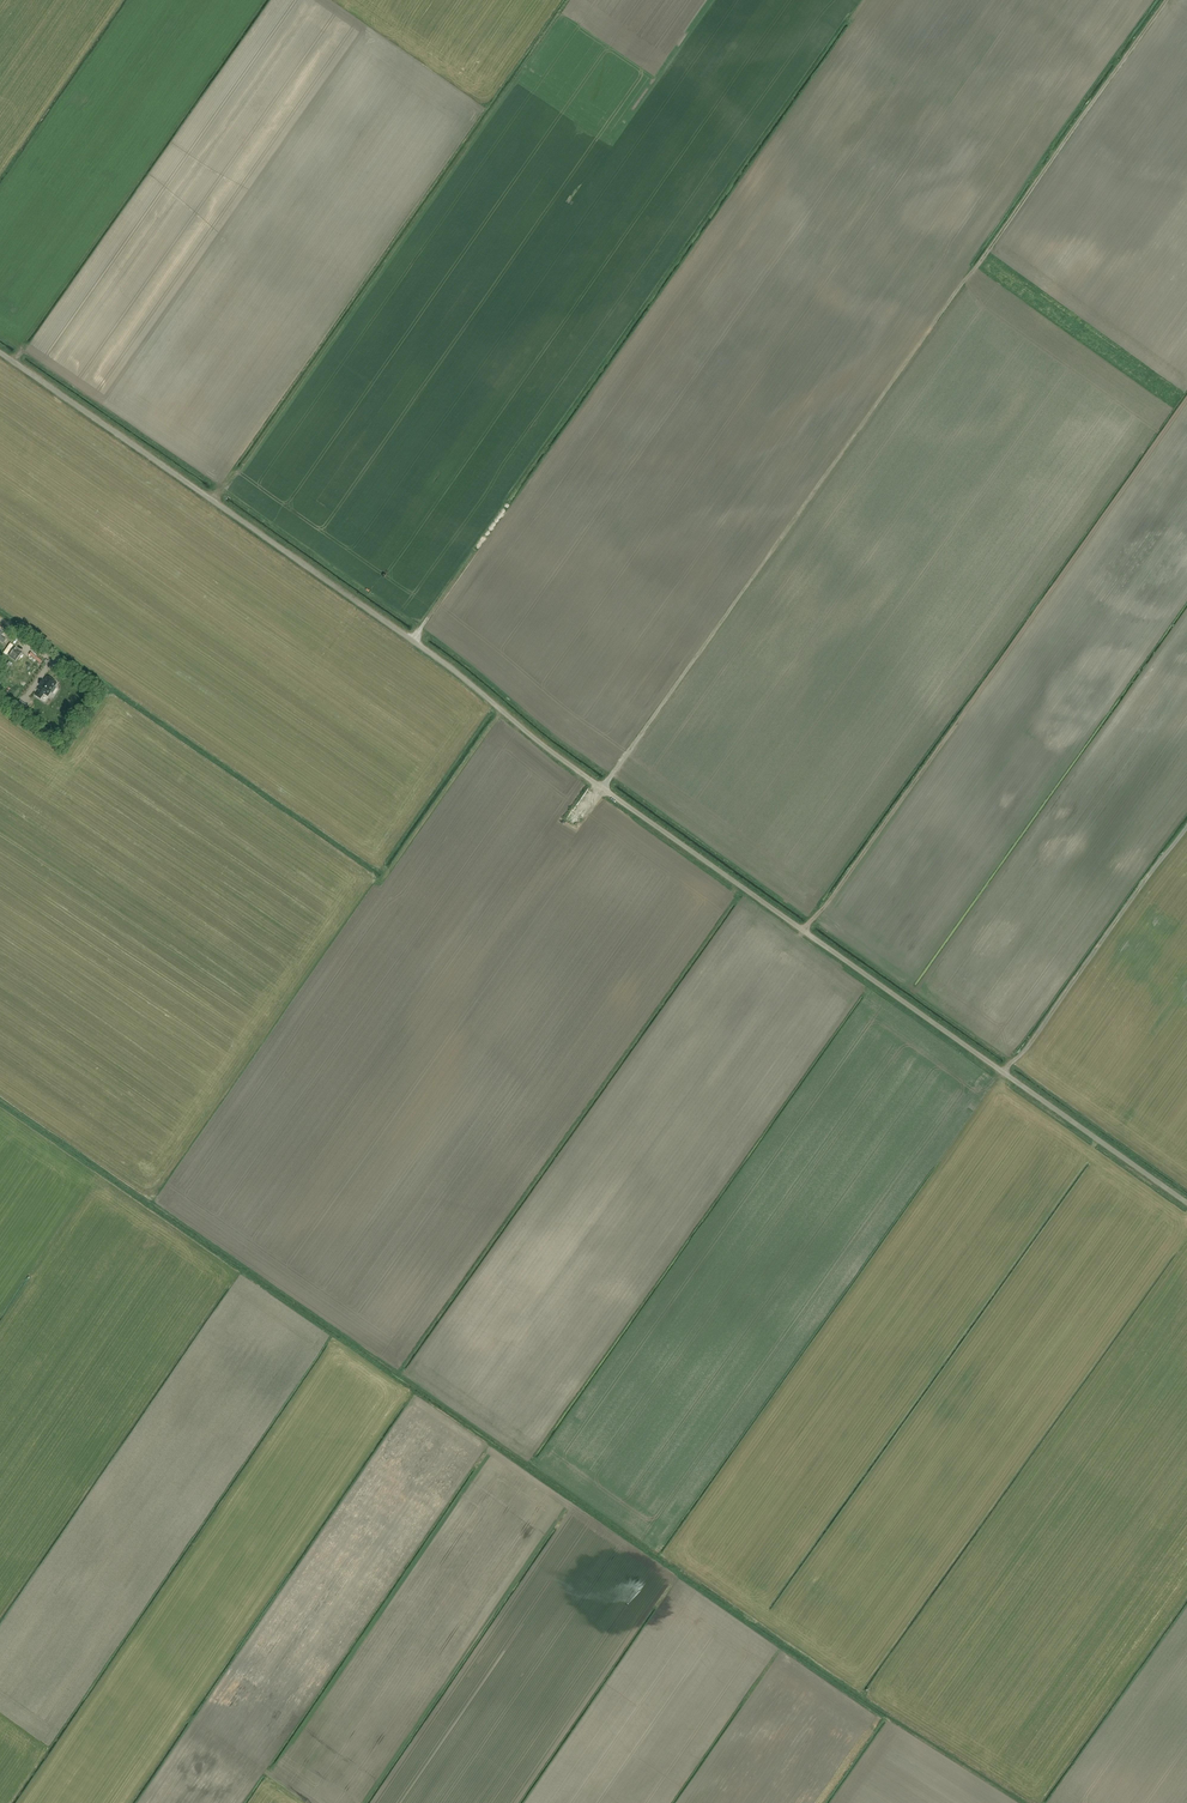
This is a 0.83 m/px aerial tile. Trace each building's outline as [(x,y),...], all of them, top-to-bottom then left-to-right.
[(51,692),(53,693),(56,688),(54,687),(56,683),(47,677),(44,682),(43,681),(40,685),(41,686),(39,690),(40,691),(36,696),(40,699),(44,694),(48,696),(51,692)]
